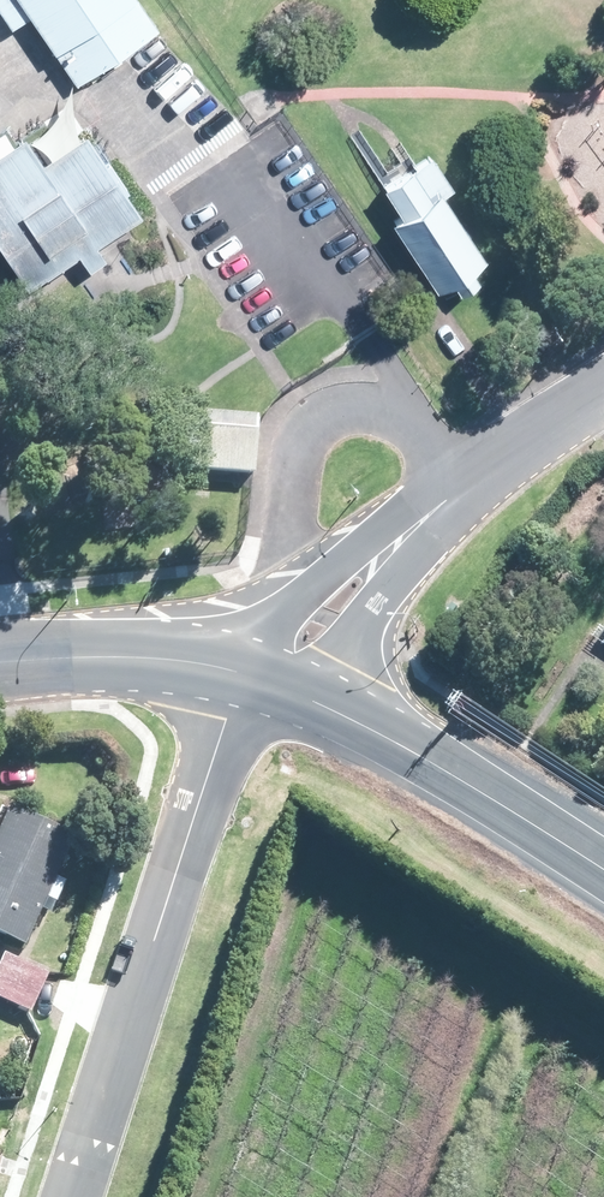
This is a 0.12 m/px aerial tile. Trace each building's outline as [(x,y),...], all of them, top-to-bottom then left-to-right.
[(162,29),(142,0),(0,0),(0,7),(14,28),(24,21),(34,15),(76,77),(80,83),(122,55),(162,29)] [(91,146),(47,177),(29,150),(0,170),(0,249),(33,297),(83,264),(94,280),(109,269),(100,256),(145,225),(91,146)] [(479,255),(415,156),(365,188),(428,287),(479,255)] [(423,368),(415,372),(422,387),(430,382),(423,368)] [(258,476),(261,435),(192,430),(189,471),(255,476),(258,476)] [(55,903),(59,904),(67,885),(58,880),(77,837),(15,809),(13,812),(0,841),(0,933),(8,937),(28,946),(50,900),(55,903)] [(51,976),(8,956),(0,973),(0,998),(21,1008),(33,1013),(51,976)]
